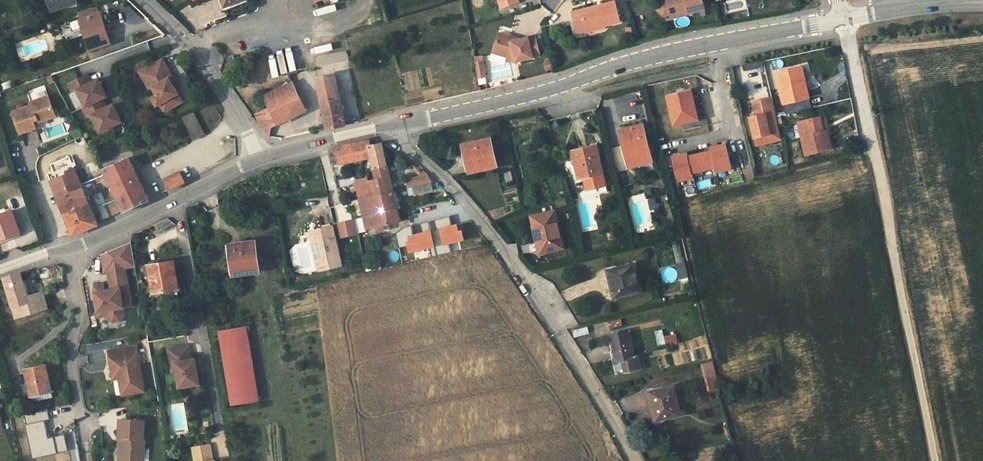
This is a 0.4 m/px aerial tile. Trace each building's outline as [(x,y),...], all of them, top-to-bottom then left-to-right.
[(52,10),(74,2),(73,0),(48,0),(52,10)] [(670,15),(667,0),(660,2),(657,10),(663,16),(670,15)] [(667,0),(670,15),(671,17),(705,9),(703,0),(669,0),(667,0)] [(615,2),(601,5),(602,8),(599,8),(598,6),(573,12),(575,21),(583,19),(585,31),(620,22),(615,2)] [(100,12),(80,20),(90,50),(110,43),(100,12)] [(575,21),(577,33),(585,31),(583,19),(575,21)] [(536,35),(519,39),(512,41),(511,36),(499,33),(493,52),(509,58),(515,57),(516,62),(540,56),(536,35)] [(277,57),(270,57),(270,75),(293,75),(293,51),(277,51),(277,57)] [(162,58),(139,72),(149,89),(153,87),(158,96),(160,95),(165,104),(163,105),(167,111),(177,104),(172,97),(179,93),(174,84),(170,78),(172,77),(173,75),(162,58)] [(483,61),(475,63),(478,78),(486,77),(483,61)] [(317,79),(326,77),(324,67),(315,69),(317,79)] [(801,83),(798,68),(776,73),(783,104),(809,98),(805,82),(801,83)] [(87,74),(68,83),(73,92),(77,90),(85,107),(83,108),(88,117),(92,115),(98,126),(103,124),(106,129),(122,121),(115,108),(109,112),(107,107),(102,98),(107,96),(100,83),(94,87),(91,82),(87,74)] [(326,77),(317,79),(321,100),(339,96),(335,75),(326,77)] [(270,108),(298,94),(293,82),(264,96),(270,108)] [(698,120),(691,89),(667,95),(674,125),(698,120)] [(179,93),(172,97),(177,104),(184,101),(179,93)] [(298,94),(270,108),(255,115),(263,130),(306,110),(298,94)] [(158,96),(155,98),(160,107),(163,105),(165,104),(160,95),(158,96)] [(41,117),(42,120),(55,115),(48,96),(30,102),(31,105),(12,112),(20,133),(35,128),(34,123),(32,121),(41,117)] [(339,96),(321,100),(328,129),(346,124),(339,96)] [(749,118),(754,138),(762,136),(764,144),(782,140),(772,98),(753,102),(756,116),(749,118)] [(192,112),(183,117),(195,140),(204,134),(192,112)] [(823,132),(820,118),(798,122),(805,155),(831,149),(826,131),(823,132)] [(73,121),(38,130),(41,140),(75,132),(73,121)] [(651,161),(642,125),(622,129),(626,144),(624,145),(630,166),(651,161)] [(756,146),(764,144),(762,136),(754,138),(756,146)] [(496,166),(490,138),(463,144),(470,172),(496,166)] [(371,157),(369,145),(368,141),(335,149),(339,164),(371,157)] [(358,190),(364,217),(397,209),(381,142),(369,145),(371,157),(372,161),(366,162),(367,168),(373,167),(376,178),(367,180),(365,174),(355,176),(357,186),(358,190)] [(681,155),(672,157),(678,181),(693,177),(692,172),(715,167),(716,172),(731,169),(726,144),(718,146),(711,148),(712,151),(700,154),(688,157),(688,153),(681,155)] [(579,168),(582,178),(585,177),(588,189),(606,185),(596,145),(573,151),(576,168),(579,168)] [(332,165),(339,164),(335,149),(333,149),(329,156),(332,165)] [(769,166),(780,165),(778,153),(767,155),(769,166)] [(54,170),(48,172),(58,197),(73,235),(99,224),(83,187),(70,155),(51,163),(54,170)] [(128,158),(125,159),(104,170),(110,182),(117,179),(124,192),(116,196),(124,211),(149,199),(135,170),(132,165),(128,158)] [(164,179),(169,189),(185,181),(180,171),(164,179)] [(507,182),(513,181),(511,171),(504,172),(507,182)] [(432,182),(427,175),(405,180),(407,188),(412,187),(414,195),(433,191),(431,183),(432,182)] [(124,192),(117,179),(110,182),(116,196),(124,192)] [(657,209),(655,198),(648,200),(650,211),(657,209)] [(400,221),(397,209),(364,217),(367,228),(376,226),(378,232),(390,229),(388,224),(400,221)] [(21,231),(13,210),(12,210),(0,214),(0,239),(21,231)] [(538,224),(540,235),(544,252),(563,247),(555,211),(532,215),(534,225),(538,224)] [(410,251),(429,247),(432,256),(452,252),(449,242),(464,239),(462,230),(458,231),(457,224),(452,225),(450,216),(420,223),(422,233),(414,235),(411,225),(404,227),(395,233),(399,248),(409,245),(410,251)] [(354,219),(358,234),(365,232),(362,217),(354,219)] [(352,221),(337,224),(341,238),(355,235),(352,221)] [(422,233),(420,223),(411,225),(414,235),(422,233)] [(332,227),(314,231),(319,252),(315,253),(319,271),(341,266),(332,227)] [(319,252),(314,231),(310,232),(315,253),(319,252)] [(255,240),(229,244),(234,275),(260,272),(255,240)] [(126,267),(136,265),(132,241),(103,254),(106,270),(109,270),(109,269),(126,267)] [(174,261),(148,266),(153,291),(179,287),(174,261)] [(684,262),(676,264),(680,280),(688,278),(684,262)] [(614,297),(639,291),(633,264),(608,270),(614,297)] [(126,267),(109,269),(109,270),(112,289),(106,290),(105,283),(98,285),(95,289),(99,313),(107,312),(108,315),(114,322),(122,320),(126,314),(125,306),(123,300),(132,299),(126,267)] [(32,312),(27,297),(18,272),(4,277),(16,318),(32,312)] [(27,297),(32,312),(47,308),(43,292),(27,297)] [(622,325),(621,319),(608,322),(609,328),(622,325)] [(589,333),(587,327),(572,330),(574,336),(589,333)] [(246,328),(219,332),(231,403),(258,399),(246,328)] [(610,334),(614,351),(616,358),(612,359),(616,374),(641,368),(638,355),(634,356),(628,330),(610,334)] [(657,346),(665,344),(663,330),(655,331),(657,346)] [(678,344),(676,334),(664,336),(666,343),(674,342),(675,345),(678,344)] [(138,346),(109,351),(113,373),(119,372),(120,378),(123,395),(145,391),(138,346)] [(190,346),(169,349),(173,372),(177,371),(180,387),(200,384),(196,360),(192,360),(190,346)] [(706,376),(717,374),(713,361),(702,364),(706,376)] [(45,365),(25,370),(31,395),(51,390),(45,365)] [(658,419),(680,414),(674,386),(650,392),(653,405),(655,404),(658,419)] [(51,419),(49,409),(23,415),(26,424),(24,425),(32,459),(59,453),(55,436),(52,437),(50,437),(49,433),(46,420),(51,419)] [(120,460),(139,460),(140,448),(145,448),(146,439),(145,439),(146,421),(121,420),(120,438),(121,438),(124,438),(123,445),(121,444),(120,460)] [(55,436),(59,453),(68,450),(64,434),(55,436)] [(212,448),(194,451),(196,460),(214,460),(212,448)]
